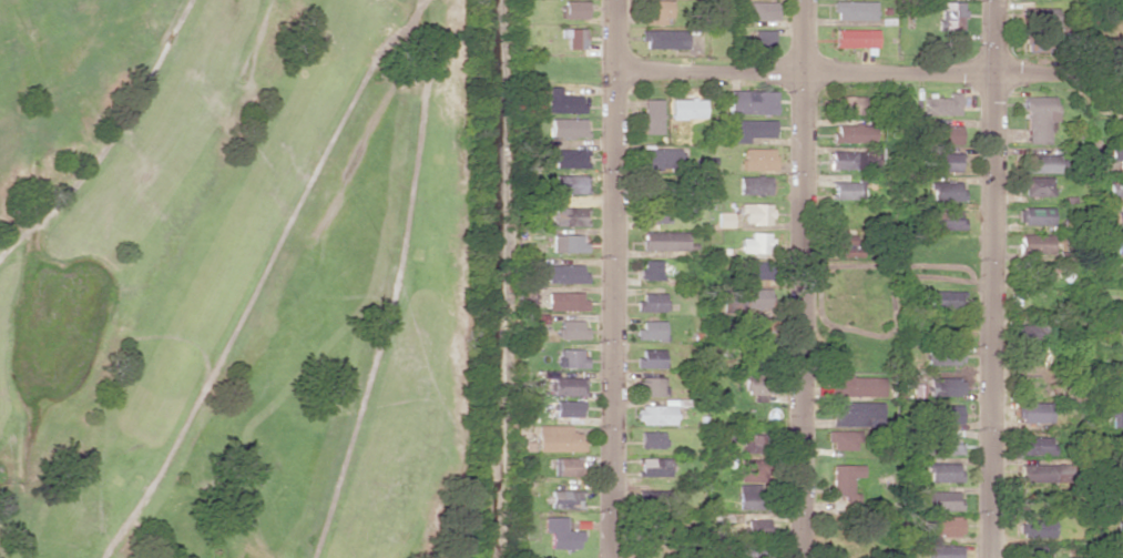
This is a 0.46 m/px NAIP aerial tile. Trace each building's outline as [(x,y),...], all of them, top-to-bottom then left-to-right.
[(586,0),(562,1),(562,19),(587,18),(586,0)] [(660,0),(644,0),(643,23),(668,24),(669,0),(660,0)] [(776,19),(776,1),(748,2),(748,20),(776,19)] [(876,2),(834,1),(834,20),(876,20),(876,2)] [(962,30),(962,2),(939,2),(939,30),(962,30)] [(1057,23),(1057,7),(1028,8),(1029,24),(1057,23)] [(585,49),(585,28),(566,28),(566,49),(585,49)] [(642,49),(686,48),(686,29),(642,30),(642,49)] [(877,47),(877,29),(836,29),(836,47),(877,47)] [(774,30),(754,30),(754,50),(773,50),(774,30)] [(1029,51),(1063,52),(1064,32),(1029,31),(1029,51)] [(582,112),(581,95),(560,95),(560,87),(545,87),(545,113),(582,112)] [(728,113),(775,114),(776,91),(728,90),(728,113)] [(960,114),(960,92),(949,92),(949,96),(923,97),(924,115),(960,114)] [(862,114),(862,96),(835,95),(834,114),(862,114)] [(1026,143),(1049,143),(1049,121),(1054,121),(1054,96),(1022,96),(1022,109),(1026,109),(1026,143)] [(661,98),(642,99),(643,133),(662,133),(661,98)] [(670,99),(670,119),(704,118),(704,98),(670,99)] [(548,137),(583,137),(583,118),(549,118),(548,137)] [(774,120),(734,119),(733,142),(749,143),(749,137),(773,138),(774,120)] [(873,124),(836,125),(836,132),(830,133),(831,143),(873,141),(873,124)] [(927,125),(927,143),(957,144),(957,126),(927,125)] [(1117,159),(1118,169),(1122,169),(1122,145),(1110,146),(1110,160),(1117,159)] [(641,147),(640,168),(679,169),(680,148),(641,147)] [(774,148),(742,148),(742,170),(774,170),(774,148)] [(552,167),(583,167),(583,150),(553,149),(552,167)] [(863,151),(830,151),(829,169),(863,169),(863,151)] [(959,171),(959,153),(923,153),(923,170),(959,171)] [(1058,173),(1058,155),(1023,154),(1023,172),(1058,173)] [(552,191),(582,193),(582,175),(552,174),(552,191)] [(739,195),(774,194),(774,176),(738,177),(739,195)] [(1021,196),(1051,195),(1050,177),(1021,177),(1021,196)] [(1109,178),(1109,203),(1122,203),(1122,178),(1109,178)] [(644,199),(666,200),(667,180),(645,179),(644,199)] [(833,199),(859,199),(858,181),(833,181),(833,199)] [(961,181),(932,181),(931,200),(961,200),(961,181)] [(666,223),(666,202),(642,201),(642,222),(666,223)] [(740,223),(770,224),(771,203),(741,203),(740,223)] [(1017,223),(1052,224),(1052,207),(1018,206),(1017,223)] [(582,226),(583,208),(559,207),(558,225),(582,226)] [(961,229),(962,210),(929,209),(928,229),(961,229)] [(717,226),(731,226),(731,212),(717,212),(717,226)] [(686,232),(641,231),(641,249),(685,250),(686,232)] [(770,232),(749,232),(748,237),(739,237),(739,251),(770,252),(770,232)] [(1052,234),(1019,233),(1018,253),(1052,254),(1052,234)] [(550,251),(583,252),(583,235),(551,234),(550,251)] [(863,235),(836,235),(835,256),(863,257),(863,235)] [(660,260),(639,259),(638,279),(660,280),(660,260)] [(742,278),(760,279),(761,261),(743,261),(742,278)] [(1048,262),(1030,262),(1031,284),(1049,284),(1048,262)] [(545,282),(583,282),(583,264),(545,265),(545,282)] [(766,313),(742,314),(742,307),(768,306),(768,288),(721,289),(721,313),(729,313),(730,340),(767,340),(766,313)] [(961,290),(929,291),(930,310),(962,309),(961,290)] [(545,310),(583,310),(583,292),(545,291),(545,310)] [(664,293),(638,292),(637,311),(663,311),(664,293)] [(583,339),(583,320),(557,320),(557,338),(583,339)] [(637,320),(637,340),(663,339),(663,320),(637,320)] [(1016,340),(1041,341),(1041,324),(1016,323),(1016,340)] [(962,347),(928,345),(927,363),(962,364),(962,347)] [(583,349),(556,349),(555,367),(583,368),(583,349)] [(662,368),(663,350),(640,349),(640,357),(635,356),(634,367),(662,368)] [(758,375),(743,375),(744,394),(759,393),(758,375)] [(884,396),(884,376),(830,375),(830,395),(884,396)] [(550,395),(582,396),(583,377),(551,376),(550,395)] [(664,396),(664,377),(637,376),(637,395),(664,396)] [(962,395),(962,377),(928,377),(928,395),(962,395)] [(673,423),(673,399),(661,399),(661,406),(634,406),(634,423),(673,423)] [(579,401),(553,400),(552,416),(579,416),(579,401)] [(832,426),(870,425),(870,420),(882,419),(881,401),(832,402),(832,426)] [(1051,402),(1020,402),(1020,421),(1051,422),(1051,402)] [(961,423),(961,404),(927,405),(927,424),(961,423)] [(1122,427),(1122,409),(1109,409),(1109,426),(1122,427)] [(535,450),(581,451),(581,433),(568,432),(568,425),(535,424),(535,450)] [(662,432),(639,431),(638,447),(662,448),(662,432)] [(857,431),(829,431),(829,449),(857,449),(857,431)] [(742,452),(759,452),(759,434),(742,434),(742,452)] [(1050,454),(1050,436),(1017,437),(1018,455),(1050,454)] [(669,458),(639,457),(639,475),(669,476),(669,458)] [(761,482),(762,459),(738,458),(738,481),(761,482)] [(960,463),(928,462),(927,481),(959,482),(960,463)] [(1059,464),(1019,463),(1018,480),(1058,481),(1059,464)] [(861,464),(831,465),(832,495),(852,495),(852,483),(861,482),(861,464)] [(736,508),(758,509),(759,484),(737,483),(736,508)] [(638,490),(639,507),(663,506),(662,489),(638,490)] [(548,507),(577,508),(577,490),(548,490),(548,507)] [(960,510),(960,491),(922,491),(922,509),(960,510)] [(1113,492),(1113,512),(1122,512),(1122,492),(1113,492)] [(962,535),(962,515),(929,516),(929,536),(962,535)] [(542,532),(547,532),(548,549),(579,548),(578,530),(564,530),(564,516),(541,516),(542,532)] [(744,534),(767,535),(767,520),(745,518),(744,534)] [(1053,519),(1021,519),(1020,536),(1053,537),(1053,519)] [(1042,543),(1024,544),(1024,557),(1043,557),(1042,543)] [(961,544),(928,545),(928,557),(961,557),(961,544)]
